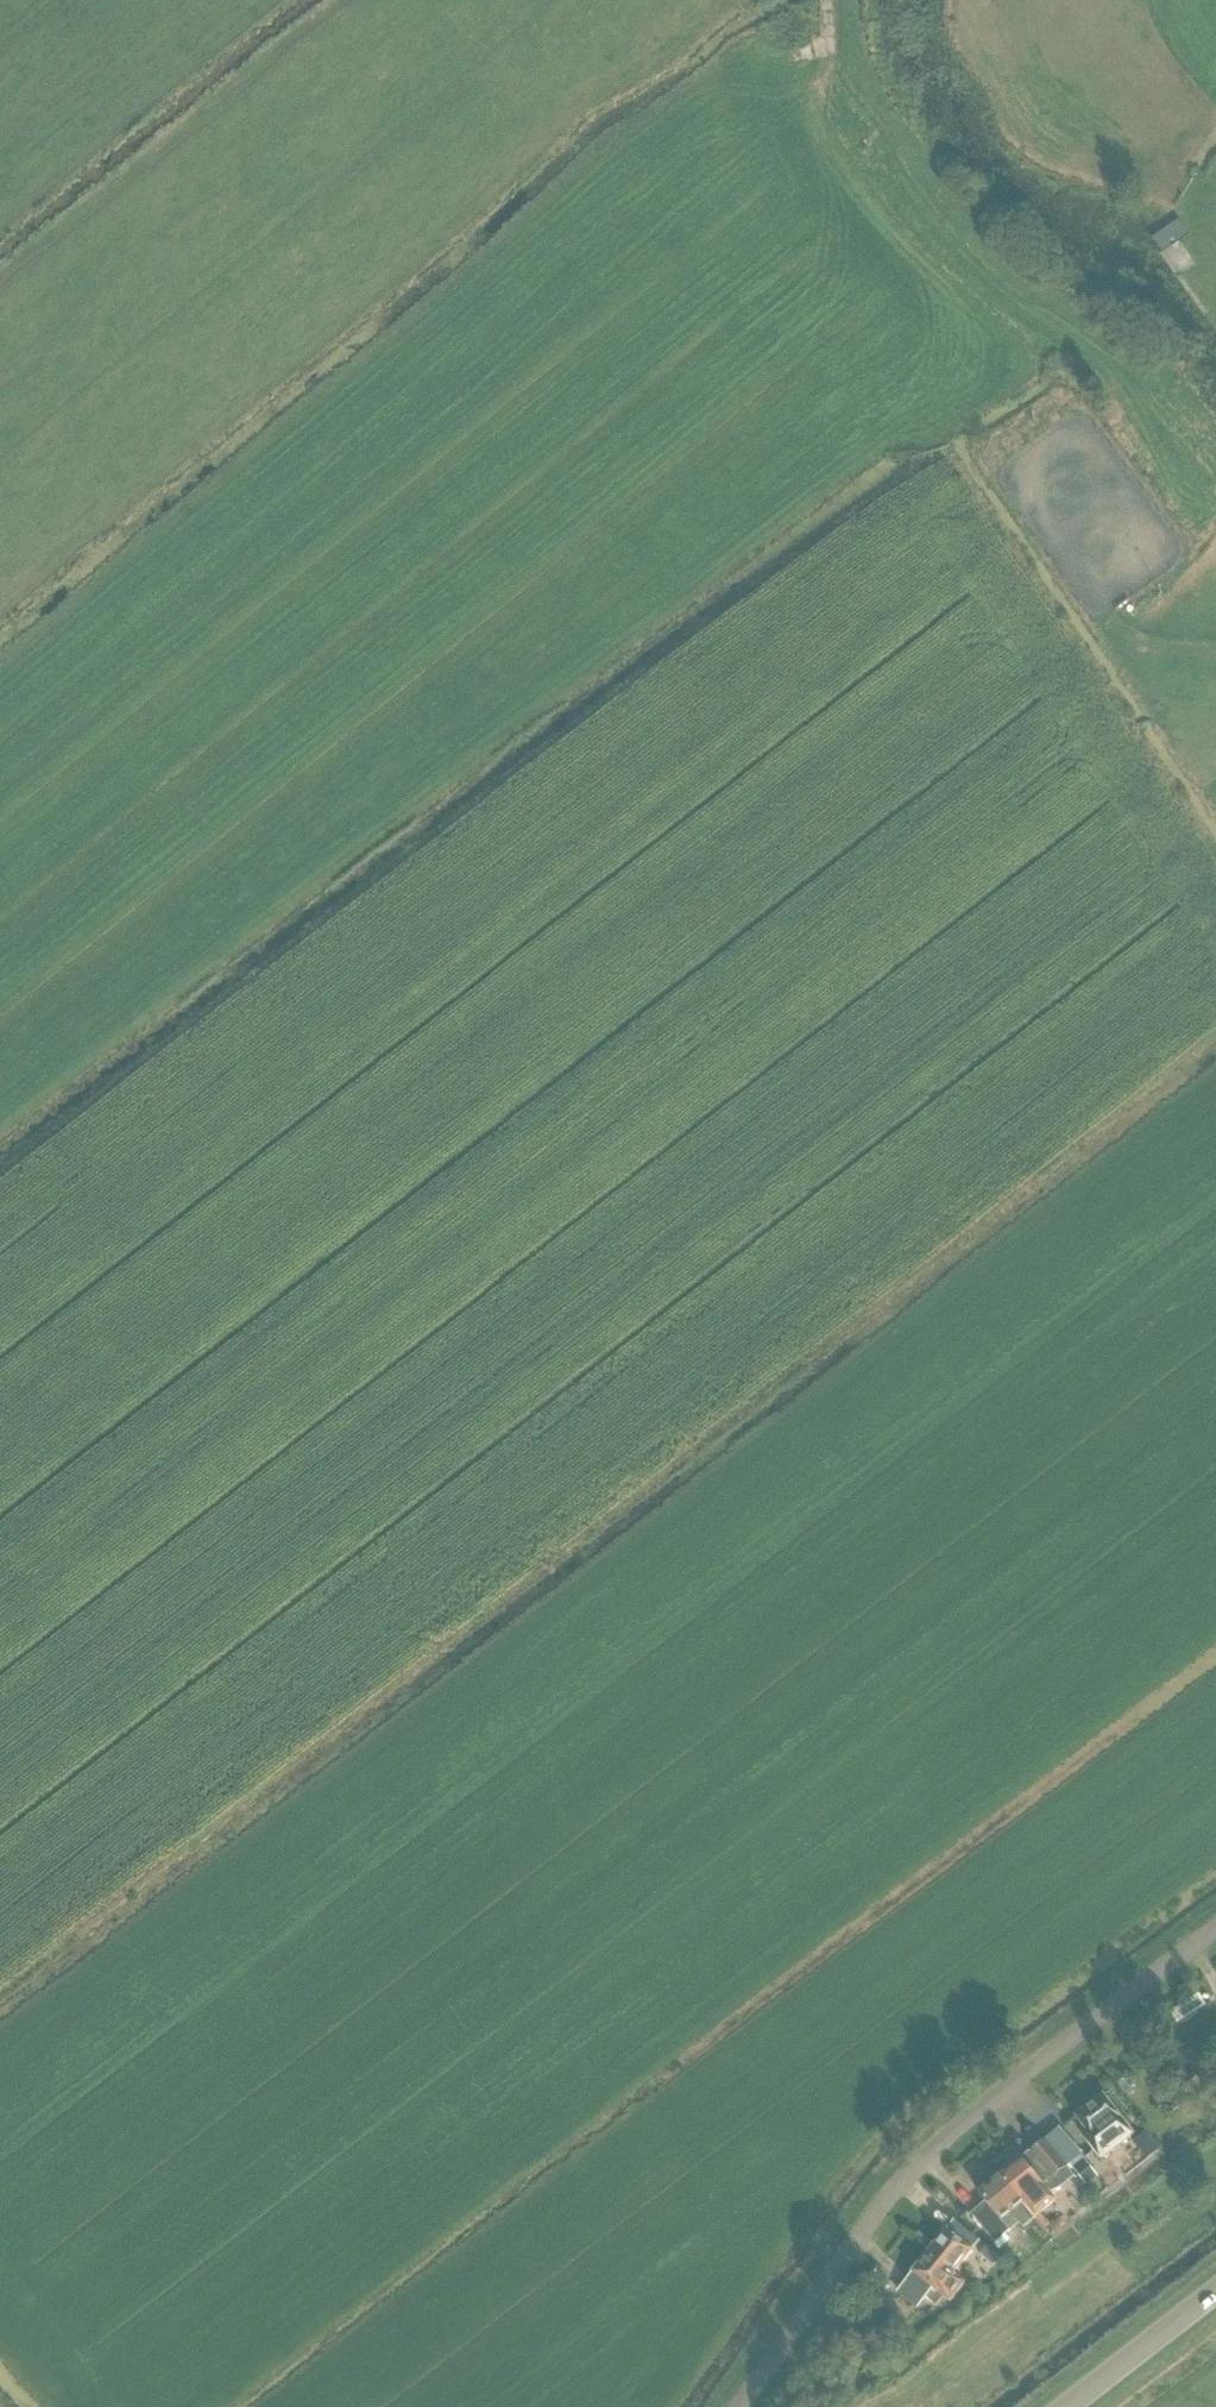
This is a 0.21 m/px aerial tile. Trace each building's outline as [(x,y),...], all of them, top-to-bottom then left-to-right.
[(1103,2095),(1076,2117),(1092,2138),(1087,2142),(1101,2159),(1133,2134),(1121,2118),(1103,2095)] [(1055,2132),(1046,2141),(1068,2166),(1078,2157),(1055,2132)] [(1045,2141),(1030,2154),(1052,2179),(1060,2189),(1075,2177),(1066,2166),(1045,2141)] [(1020,2159),(1000,2176),(1035,2218),(1055,2201),(1020,2159)] [(1023,2228),(1035,2218),(1000,2176),(979,2194),(986,2202),(971,2214),(996,2243),(1019,2223),(1023,2228)] [(915,2270),(952,2300),(964,2284),(953,2275),(972,2251),(967,2247),(974,2238),(954,2222),(947,2230),(915,2270)] [(939,2316),(952,2300),(915,2270),(893,2298),(914,2315),(924,2303),(939,2316)]
